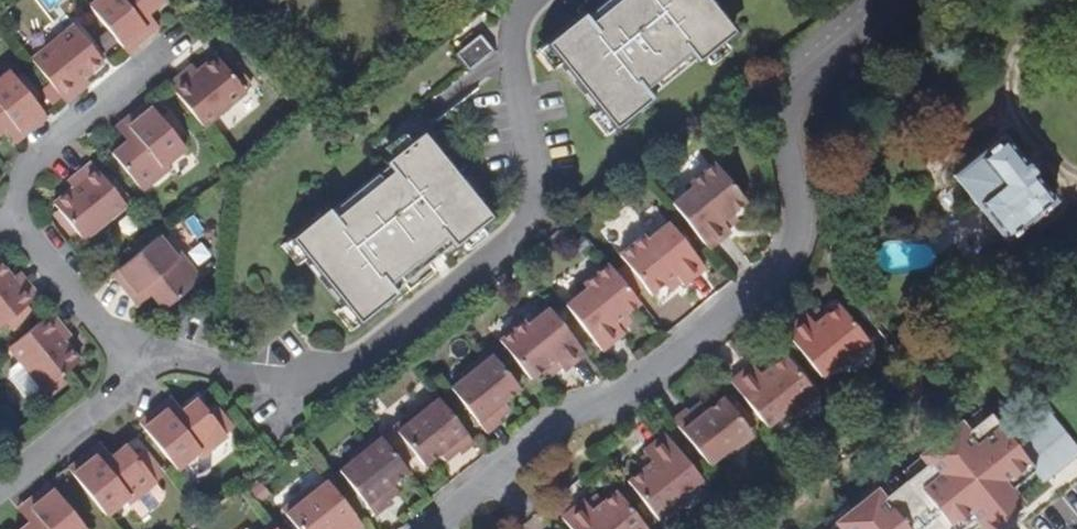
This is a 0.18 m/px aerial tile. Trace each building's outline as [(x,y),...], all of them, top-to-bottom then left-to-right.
[(162,1),(162,0),(97,0),(89,7),(127,53),(151,33),(139,20),(147,13),(162,1)] [(689,52),(697,61),(734,31),(709,0),(619,0),(590,23),(583,14),(546,43),(614,128),(651,98),(643,89),(689,52)] [(159,27),(147,13),(139,20),(151,33),(159,27)] [(84,77),(103,61),(74,25),(31,60),(50,83),(61,96),(66,102),(80,91),(74,85),(84,77)] [(107,50),(116,43),(107,32),(98,39),(107,50)] [(469,70),(492,51),(480,35),(456,54),(469,70)] [(237,69),(223,52),(217,57),(231,74),(237,69)] [(203,127),(246,92),(245,91),(251,86),(237,69),(231,74),(217,57),(217,56),(197,72),(188,79),(183,73),(169,84),(203,127)] [(188,79),(197,72),(192,65),(183,73),(188,79)] [(9,71),(0,78),(0,132),(4,129),(12,123),(23,136),(47,117),(32,99),(18,81),(9,71)] [(38,94),(23,76),(18,81),(32,99),(38,94)] [(80,91),(89,83),(84,77),(74,85),(80,91)] [(61,96),(50,83),(40,90),(51,104),(61,96)] [(166,164),(185,148),(178,139),(160,118),(147,102),(123,121),(134,135),(127,141),(112,154),(141,190),(169,168),(166,164)] [(184,134),(167,112),(160,118),(178,139),(184,134)] [(134,135),(123,121),(115,127),(127,141),(134,135)] [(23,136),(12,123),(4,129),(15,143),(23,136)] [(388,284),(446,237),(454,246),(491,217),(422,132),(385,162),(393,171),(335,218),(327,209),(290,239),(359,323),(395,294),(388,284)] [(1054,201),(1002,136),(956,173),(953,176),(1004,240),(1038,214),(1039,216),(1041,214),(1040,212),(1054,201)] [(126,206),(117,195),(121,191),(112,179),(107,183),(91,163),(77,173),(83,180),(54,203),(59,210),(76,232),(83,240),(126,206)] [(729,213),(744,201),(713,163),(688,183),(691,188),(671,204),(708,249),(730,231),(726,227),(721,221),(729,213)] [(131,202),(121,191),(117,195),(126,206),(131,202)] [(76,232),(59,210),(53,215),(70,236),(76,232)] [(726,227),(735,220),(729,213),(721,221),(726,227)] [(705,268),(669,222),(648,239),(645,234),(619,254),(626,263),(643,285),(650,294),(665,281),(675,274),(680,281),(683,285),(705,268)] [(200,279),(177,251),(173,255),(158,236),(111,273),(131,297),(145,286),(151,294),(164,309),(200,279)] [(38,296),(27,283),(20,288),(12,278),(0,263),(0,327),(7,322),(26,306),(38,296)] [(643,285),(626,263),(619,270),(635,291),(643,285)] [(623,315),(638,303),(606,265),(582,285),(585,289),(564,306),(601,351),(623,333),(619,329),(614,323),(623,315)] [(27,283),(19,273),(12,278),(20,288),(27,283)] [(680,281),(675,274),(665,281),(670,288),(680,281)] [(137,305),(151,294),(145,286),(131,297),(137,305)] [(209,287),(200,295),(208,305),(218,298),(209,287)] [(784,331),(821,375),(842,359),(845,363),(870,342),(863,334),(845,312),(838,303),(823,316),(814,323),(809,317),(806,312),(784,331)] [(13,329),(31,313),(26,306),(7,322),(13,329)] [(584,352),(546,307),(525,325),(521,320),(497,340),(502,346),(511,356),(529,379),(544,366),(553,359),(558,366),(562,369),(584,352)] [(809,317),(814,323),(823,316),(818,309),(809,317)] [(64,373),(79,361),(64,341),(56,332),(62,327),(51,313),(8,348),(20,362),(10,370),(9,378),(27,399),(41,388),(43,390),(45,389),(51,397),(67,384),(61,376),(64,373)] [(619,329),(628,322),(623,315),(614,323),(619,329)] [(64,341),(70,337),(62,327),(56,332),(64,341)] [(511,356),(502,346),(495,351),(504,362),(511,356)] [(462,376),(448,388),(485,431),(499,420),(496,417),(490,409),(500,400),(517,386),(486,349),(459,372),(462,376)] [(731,381),(768,426),(788,409),(792,414),(817,393),(810,384),(792,363),(785,354),(770,367),(761,374),(755,368),(752,363),(731,381)] [(550,373),(558,366),(553,359),(544,366),(550,373)] [(755,368),(761,374),(770,367),(765,360),(755,368)] [(452,408),(459,402),(448,389),(441,395),(452,408)] [(374,407),(364,394),(354,403),(364,415),(374,407)] [(687,409),(673,420),(709,464),(723,452),(726,457),(754,434),(745,424),(736,413),(743,407),(733,396),(727,401),(723,397),(706,411),(695,419),(689,412),(687,409)] [(182,411),(171,397),(163,403),(175,417),(182,411)] [(199,457),(227,435),(226,434),(207,409),(197,398),(182,411),(175,417),(163,403),(139,423),(177,469),(196,453),(199,457)] [(474,443),(437,399),(424,411),(420,406),(393,429),(401,439),(416,456),(424,466),(441,452),(451,443),(457,451),(460,454),(474,443)] [(506,408),(500,400),(490,409),(496,417),(506,408)] [(700,403),(689,412),(695,419),(706,411),(700,403)] [(234,428),(214,404),(207,409),(226,434),(234,428)] [(752,418),(743,407),(736,413),(745,424),(752,418)] [(1034,471),(989,414),(964,434),(959,428),(923,457),(928,463),(880,502),(875,495),(839,524),(842,528),(961,528),(973,519),(978,526),(1000,508),(1007,503),(1011,508),(1019,503),(1009,491),(1034,471)] [(390,485),(407,471),(376,434),(349,457),(352,461),(339,472),(375,516),(389,505),(386,501),(380,494),(390,485)] [(642,469),(627,481),(634,490),(648,508),(658,520),(683,500),(680,496),(701,479),(665,434),(643,451),(646,455),(651,462),(642,469)] [(416,456),(401,439),(395,445),(409,461),(416,456)] [(111,457),(100,443),(92,449),(104,463),(111,457)] [(447,459),(457,451),(451,443),(441,452),(447,459)] [(163,493),(155,483),(156,482),(135,456),(127,445),(111,457),(104,463),(92,449),(68,469),(105,515),(125,500),(128,505),(131,502),(137,510),(135,512),(140,518),(143,519),(150,513),(148,511),(162,500),(163,493)] [(164,475),(143,450),(135,456),(156,482),(164,475)] [(646,455),(637,462),(642,469),(651,462),(646,455)] [(326,482),(313,494),(309,489),(281,512),(296,528),(337,528),(340,527),(342,528),(359,528),(362,526),(326,482)] [(50,483),(26,503),(37,517),(29,523),(21,528),(86,528),(50,483)] [(386,501),(397,492),(390,485),(380,494),(386,501)] [(259,505),(269,497),(260,487),(251,494),(259,505)] [(648,508),(634,490),(631,493),(645,510),(648,508)] [(562,517),(571,528),(648,528),(616,491),(601,503),(592,511),(587,504),(583,500),(562,517)] [(587,504),(592,511),(601,503),(596,497),(587,504)] [(29,523),(37,517),(26,503),(18,509),(29,523)] [(978,526),(981,528),(999,528),(1009,521),(1000,508),(978,526)]
